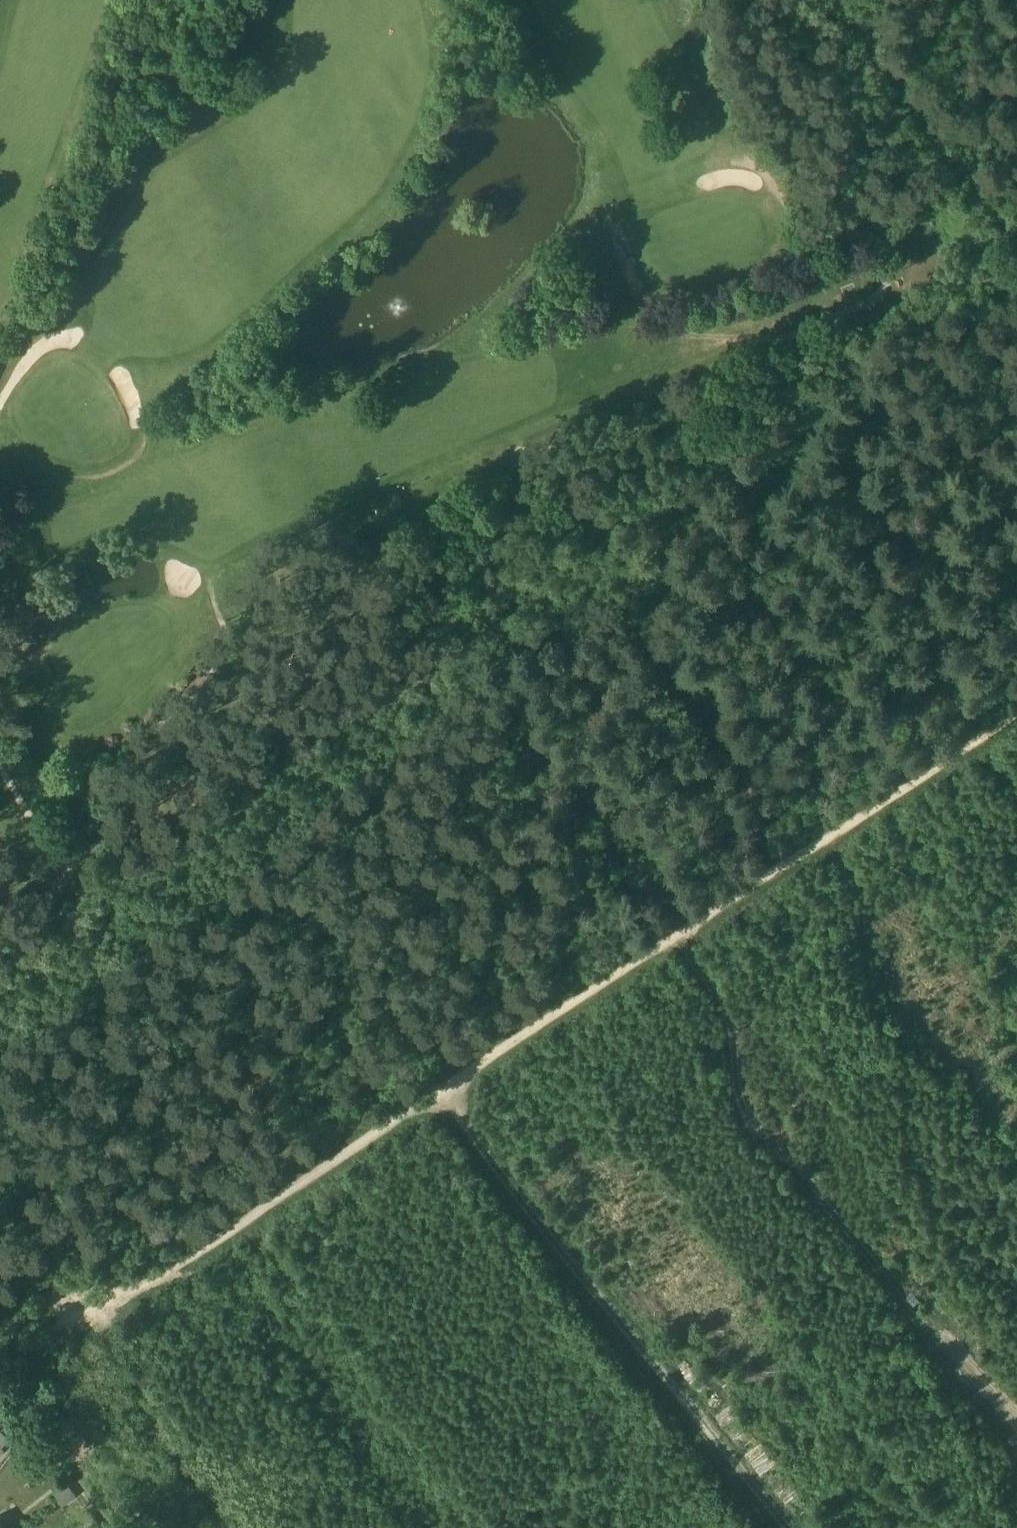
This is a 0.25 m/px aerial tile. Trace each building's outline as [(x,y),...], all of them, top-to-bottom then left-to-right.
[(66,1482),(59,1488),(62,1492),(57,1496),(59,1498),(71,1489),(66,1482)] [(71,1489),(59,1498),(61,1501),(65,1497),(68,1501),(76,1495),(71,1489)]
